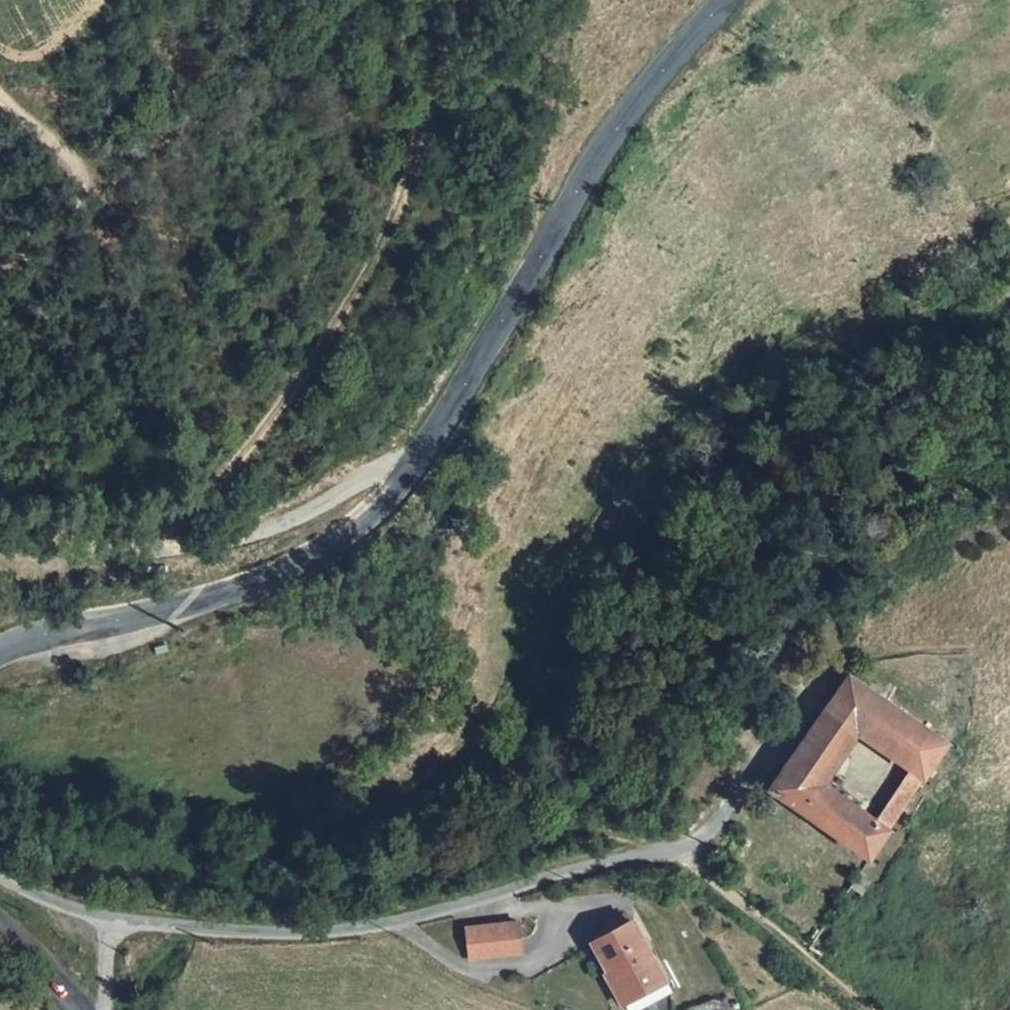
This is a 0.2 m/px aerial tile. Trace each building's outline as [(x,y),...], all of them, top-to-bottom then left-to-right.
[(851,674),(828,708),(862,731),(911,765),(922,773),(943,738),(851,674)] [(827,783),(862,731),(828,708),(793,758),(827,783)] [(871,855),(888,827),(877,819),(827,783),(793,758),(773,787),(871,855)] [(911,765),(877,819),(888,827),(922,773),(911,765)] [(591,944),(610,980),(615,977),(632,1009),(635,1009),(669,991),(634,923),(591,944)] [(514,926),(468,929),(470,957),(517,953),(514,926)]
